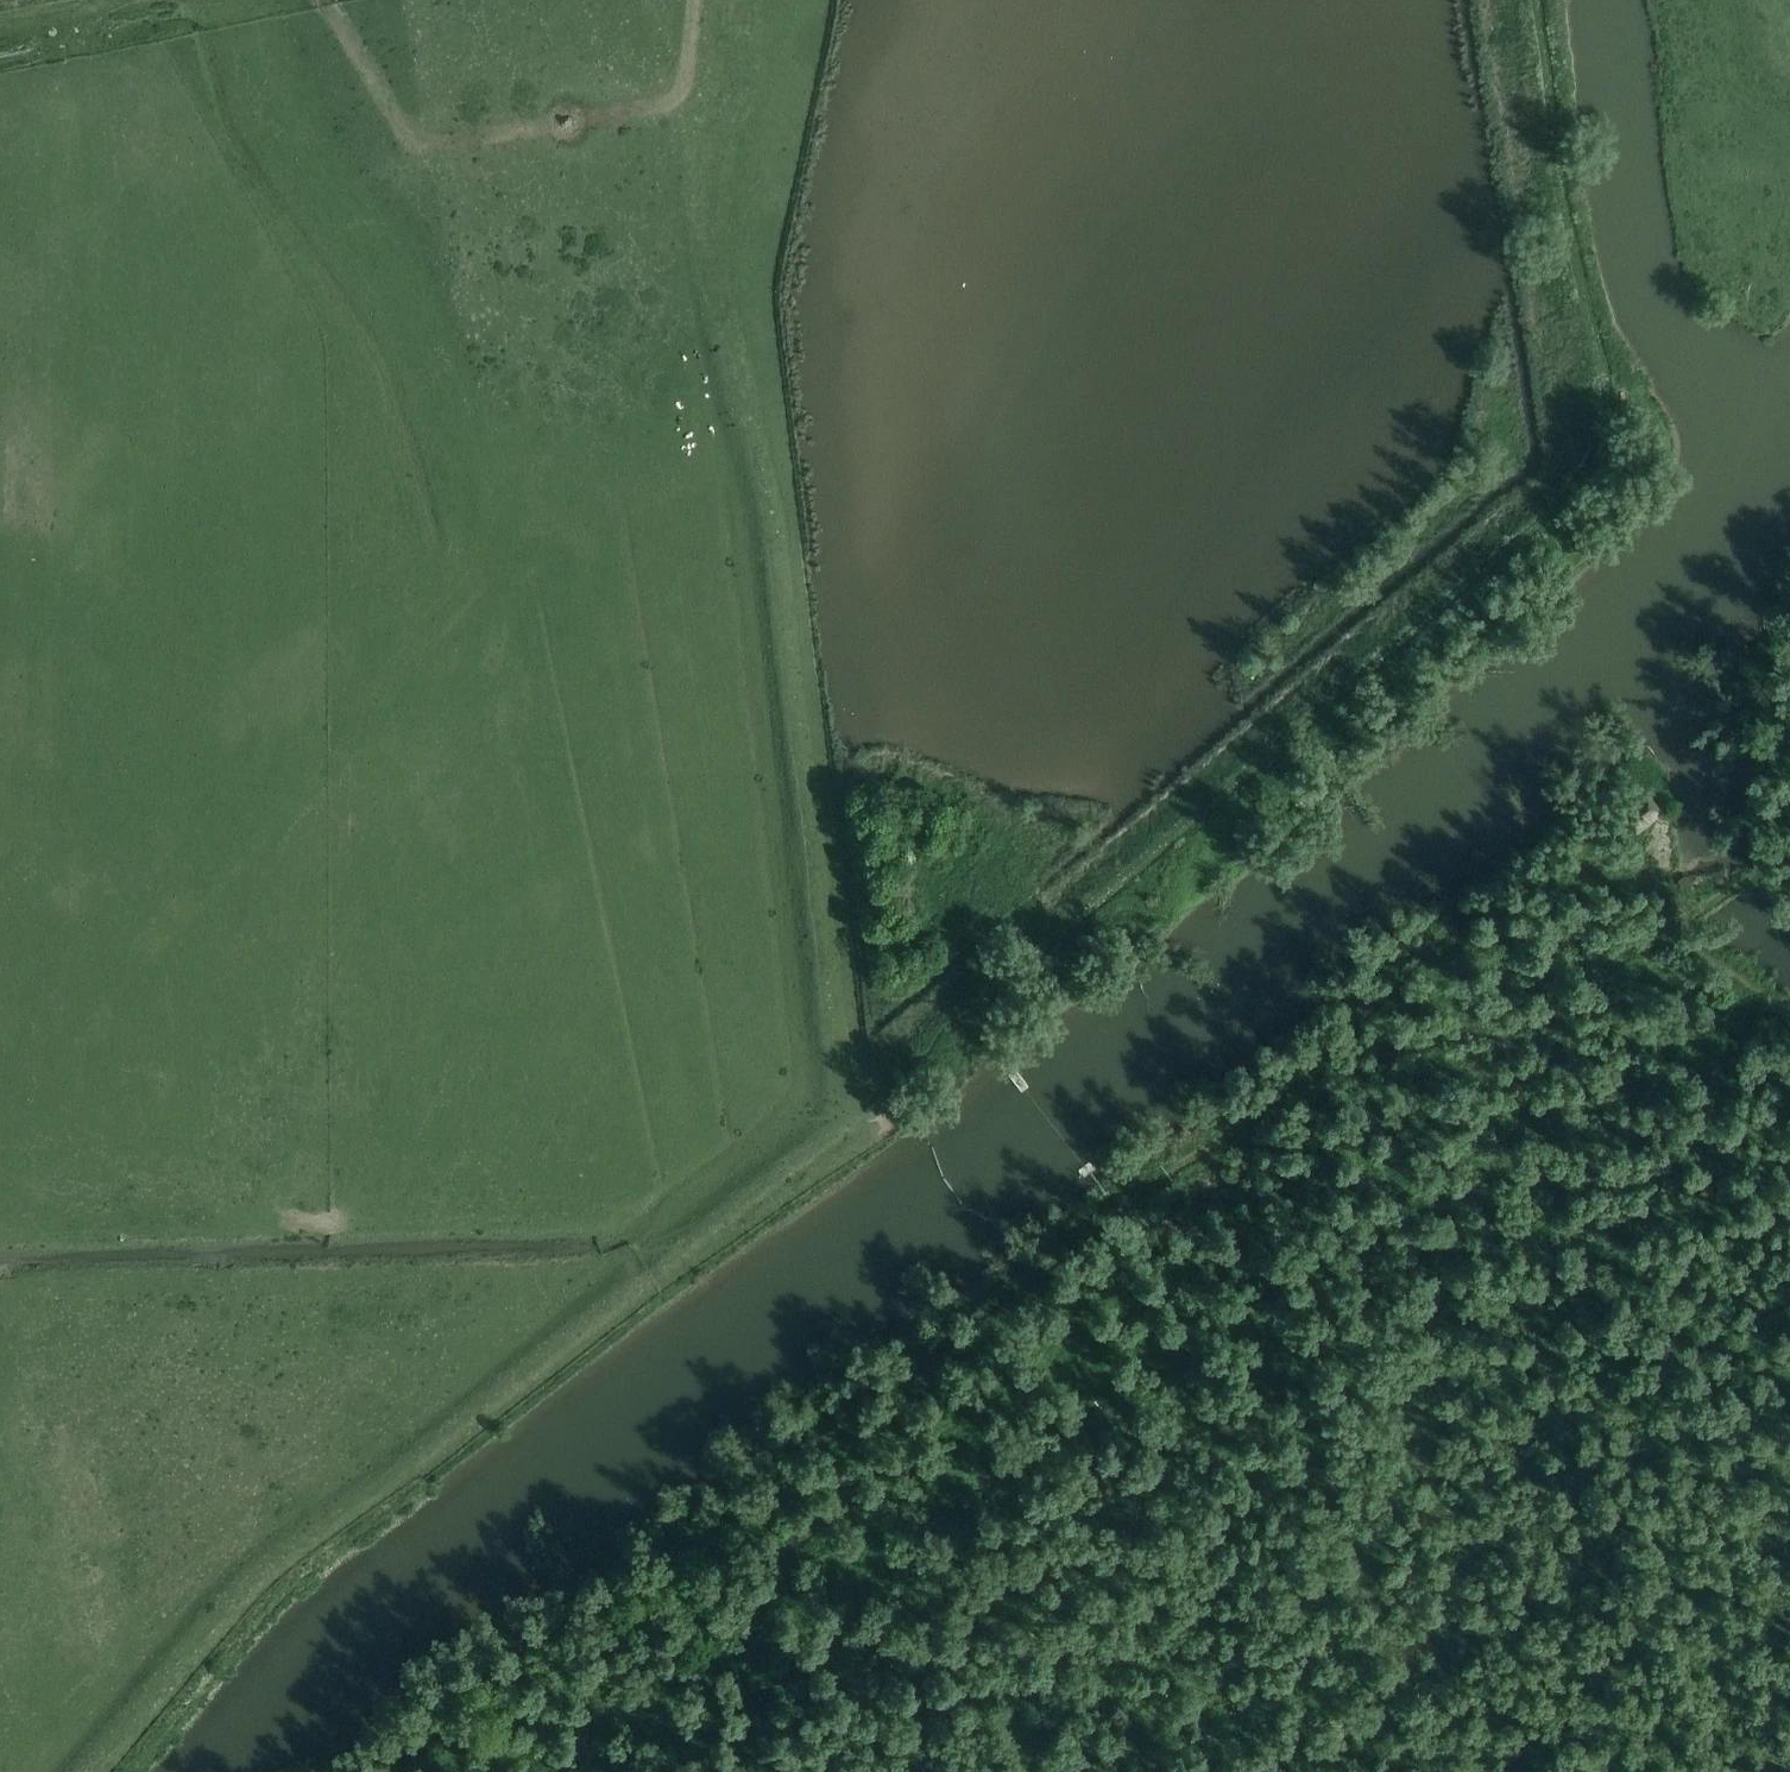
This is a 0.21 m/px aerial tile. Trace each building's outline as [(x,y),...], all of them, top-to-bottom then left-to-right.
[(1636,832),(1663,810),(1647,790),(1619,812),(1636,832)]
